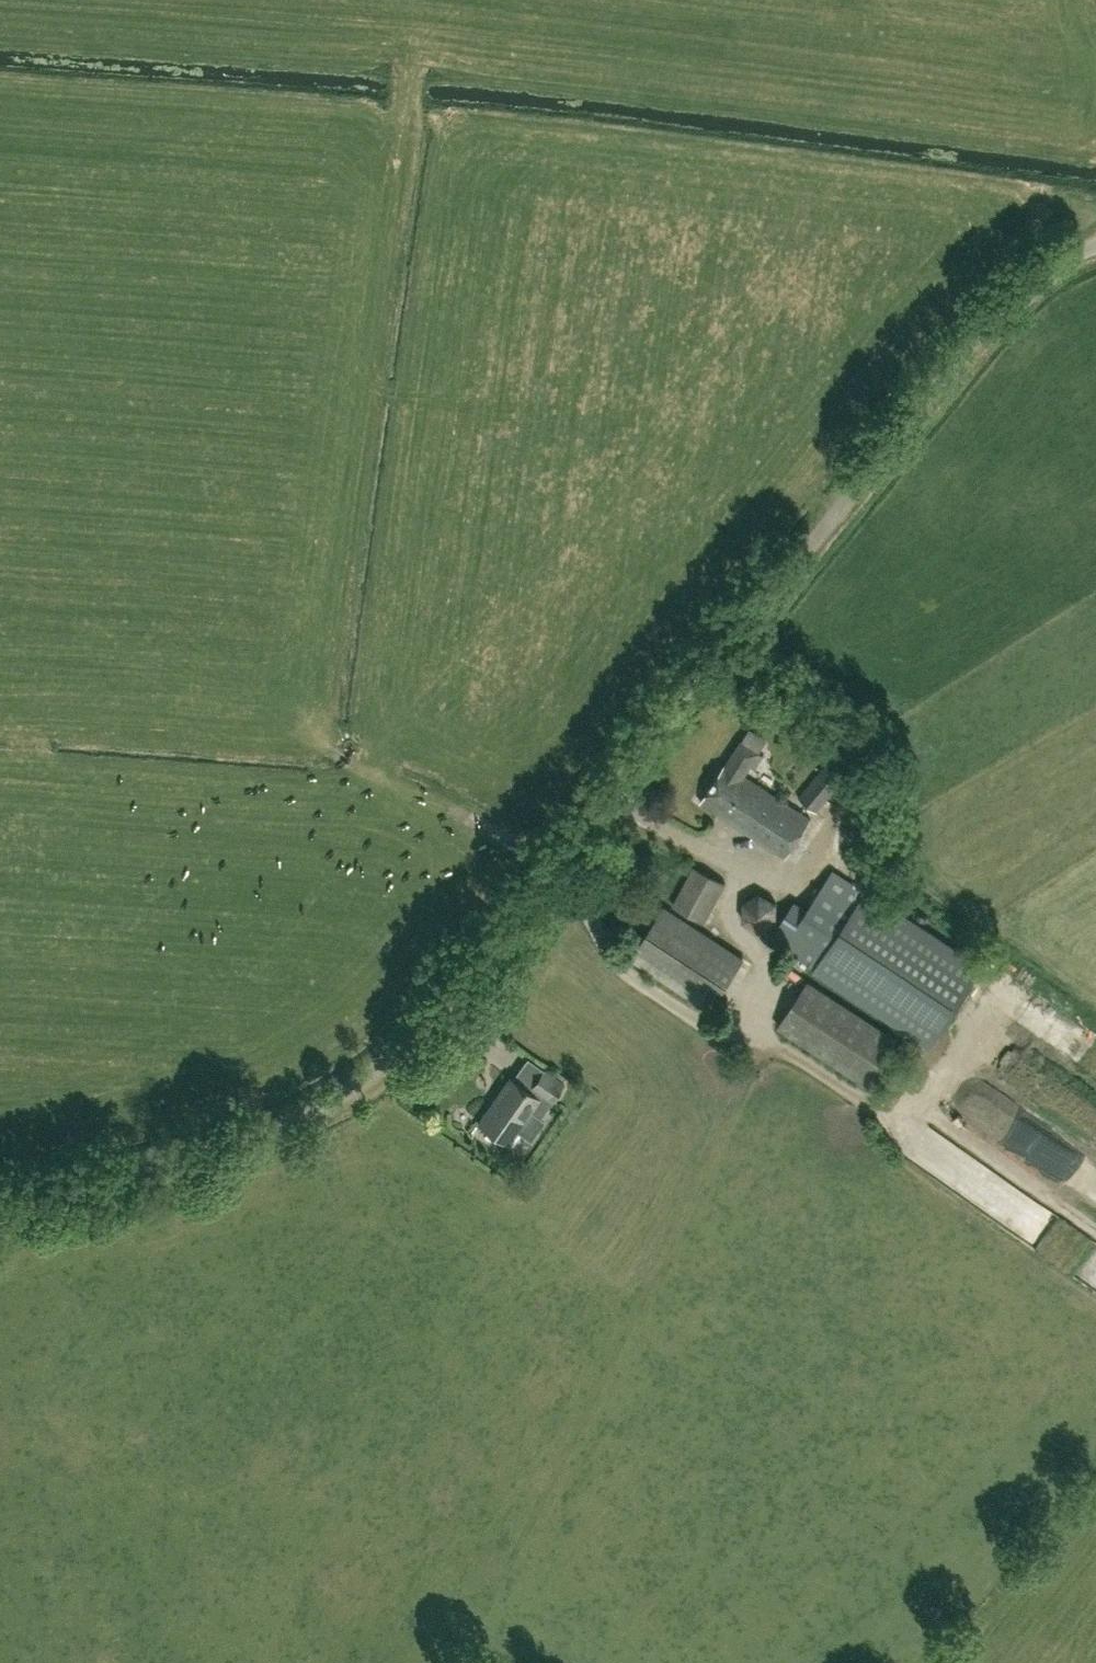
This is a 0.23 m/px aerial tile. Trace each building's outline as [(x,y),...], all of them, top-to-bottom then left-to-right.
[(700,800),(785,857),(810,818),(744,774),(760,751),(742,739),(727,762),(726,762),(700,800)] [(827,764),(799,797),(816,811),(844,777),(827,764)] [(673,904),(703,921),(724,882),(693,866),(673,904)] [(930,1043),(980,967),(833,870),(807,909),(795,901),(770,938),(930,1043)] [(724,902),(721,922),(766,928),(770,899),(742,895),(741,905),(724,902)] [(743,958),(664,907),(631,957),(710,1009),(743,958)] [(895,1038),(808,981),(778,1026),(866,1083),(895,1038)] [(531,1086),(551,1100),(564,1082),(544,1068),(531,1086)] [(509,1076),(478,1121),(507,1141),(538,1096),(509,1076)] [(1023,1237),(1045,1211),(1031,1199),(1015,1217),(1024,1225),(1017,1232),(1023,1237)]
